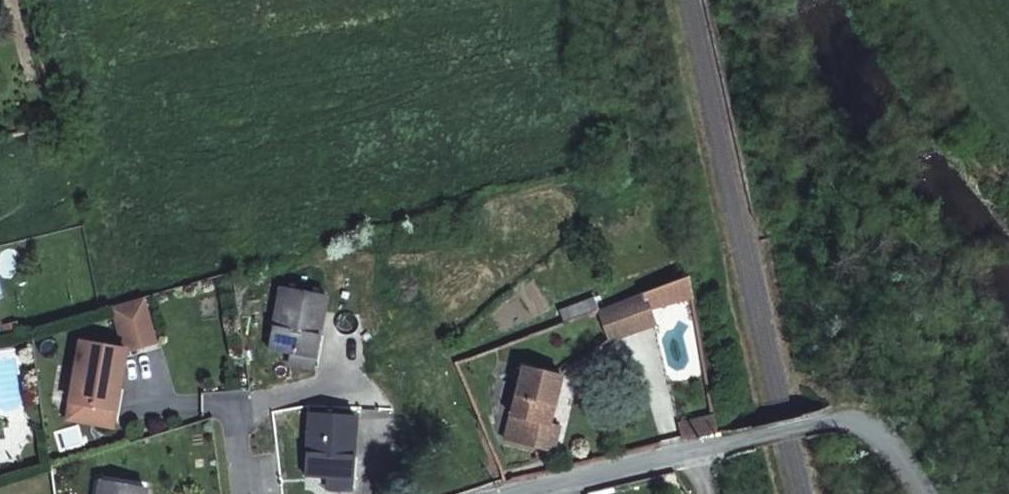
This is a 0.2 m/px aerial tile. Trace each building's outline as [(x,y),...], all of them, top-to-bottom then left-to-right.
[(320,289),(274,282),(265,342),(288,347),(285,358),(307,362),(320,289)] [(121,348),(75,341),(71,365),(66,401),(88,406),(86,417),(108,421),(121,348)] [(552,375),(524,369),(511,367),(500,416),(510,419),(504,444),(541,452),(547,426),(540,424),(547,395),(552,375)] [(554,397),(547,395),(540,424),(547,426),(554,397)] [(320,470),(319,474),(318,483),(341,485),(342,474),(349,412),(304,407),(297,467),(320,470)] [(705,412),(684,418),(688,434),(708,431),(705,412)] [(688,434),(684,418),(669,422),(673,438),(688,434)] [(96,480),(94,493),(141,493),(142,488),(96,480)]
